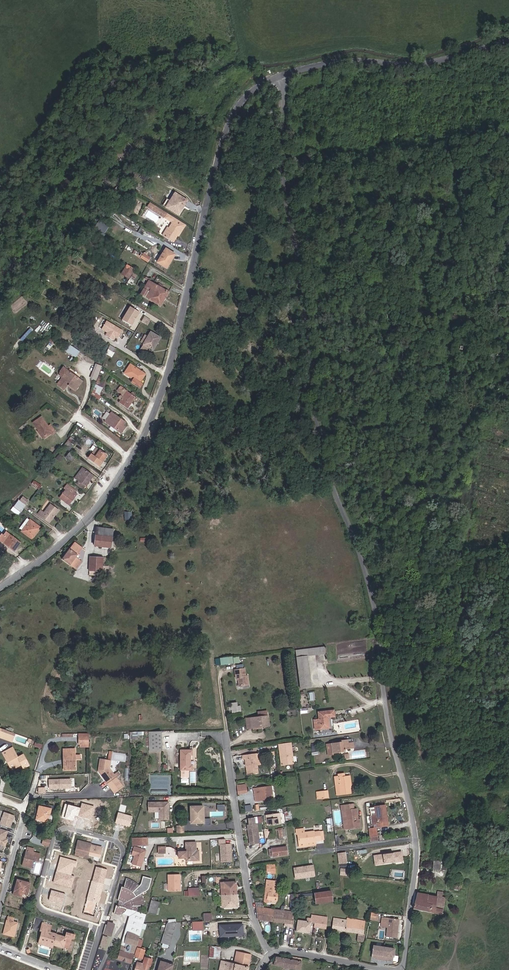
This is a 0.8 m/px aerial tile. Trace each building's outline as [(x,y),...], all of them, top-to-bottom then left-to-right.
[(130,141),(116,155),(123,161),(137,147),(130,141)] [(174,202),(170,200),(166,205),(182,215),(190,201),(179,194),(174,202)] [(157,204),(155,208),(167,216),(170,211),(157,204)] [(96,229),(105,233),(113,212),(104,209),(96,229)] [(183,233),(189,224),(171,213),(169,216),(176,221),(172,228),(171,227),(166,235),(177,241),(182,233),(183,233)] [(169,267),(176,255),(167,249),(160,260),(169,267)] [(149,253),(146,257),(152,261),(154,258),(150,255),(151,254),(149,253)] [(126,264),(120,273),(128,278),(134,268),(126,264)] [(139,273),(133,281),(136,284),(142,276),(142,274),(139,272),(139,273)] [(172,293),(154,282),(146,294),(164,306),(172,293)] [(134,319),(137,316),(142,308),(136,304),(129,315),(134,319)] [(142,308),(137,316),(145,321),(148,318),(151,313),(143,308),(142,308)] [(107,332),(105,335),(115,341),(122,329),(105,320),(100,328),(107,332)] [(131,333),(134,336),(143,324),(137,320),(134,325),(135,326),(131,333)] [(148,339),(146,337),(142,342),(145,344),(145,345),(154,351),(163,338),(153,332),(148,339)] [(127,347),(131,342),(133,339),(128,336),(127,337),(126,336),(121,343),(127,347)] [(79,350),(74,347),(73,348),(71,351),(80,359),(84,354),(79,350)] [(96,380),(102,366),(96,363),(89,377),(96,380)] [(63,375),(67,379),(62,385),(68,390),(71,386),(72,388),(73,387),(80,392),(87,383),(68,368),(63,375)] [(138,371),(134,368),(128,376),(137,382),(134,385),(142,391),(144,388),(142,386),(148,378),(138,371)] [(96,393),(99,396),(102,398),(105,393),(98,388),(96,393)] [(99,396),(96,393),(93,398),(102,405),(104,401),(98,397),(99,396)] [(124,409),(130,413),(134,408),(136,409),(141,402),(141,401),(138,399),(136,401),(135,400),(129,396),(128,397),(127,398),(126,400),(128,402),(127,403),(124,409)] [(126,425),(113,415),(112,415),(111,417),(108,416),(106,419),(108,421),(107,422),(108,423),(120,433),(121,434),(123,432),(125,429),(123,429),(126,425)] [(43,417),(34,422),(44,439),(52,434),(53,436),(57,434),(52,426),(49,428),(43,417)] [(72,438),(68,443),(73,447),(77,442),(72,438)] [(64,448),(69,452),(73,447),(68,443),(64,448)] [(107,458),(97,451),(90,460),(98,466),(102,462),(104,463),(107,458)] [(76,458),(70,453),(66,458),(72,463),(76,458)] [(77,465),(69,475),(72,477),(70,480),(77,485),(87,473),(77,465)] [(70,495),(63,490),(57,498),(66,505),(74,494),(71,492),(70,495)] [(13,502),(20,507),(23,503),(21,501),(23,499),(18,495),(13,502)] [(17,512),(20,507),(13,502),(10,505),(8,508),(14,513),(15,512),(17,512)] [(38,510),(35,513),(46,521),(55,509),(48,504),(41,512),(38,510)] [(15,528),(18,530),(26,519),(24,517),(15,528)] [(37,527),(26,519),(18,530),(29,538),(37,527)] [(3,530),(2,531),(0,534),(0,541),(10,549),(17,541),(3,530)] [(103,550),(104,538),(108,537),(109,532),(93,530),(90,548),(103,550)] [(80,549),(73,544),(60,560),(71,570),(77,562),(75,560),(76,558),(75,556),(76,555),(80,549)] [(90,572),(102,573),(102,569),(96,568),(97,566),(99,566),(99,560),(84,559),(83,571),(90,572)] [(220,657),(220,664),(233,663),(232,656),(220,657)] [(305,661),(294,662),(299,694),(309,693),(305,661)] [(243,676),(234,677),(235,685),(237,685),(238,693),(247,692),(246,683),(244,683),(243,676)] [(236,710),(228,711),(229,713),(229,715),(230,720),(237,719),(236,710)] [(332,718),(317,720),(318,725),(312,725),(313,732),(313,735),(319,734),(327,733),(326,722),(332,721),(332,718)] [(249,722),(251,731),(266,729),(265,720),(249,722)] [(161,737),(148,737),(148,755),(161,755),(161,737)] [(343,754),(347,754),(346,747),(346,744),(339,745),(339,747),(325,750),(327,761),(333,760),(333,758),(344,757),(343,754)] [(280,765),(281,771),(293,769),(289,748),(277,750),(278,755),(279,755),(281,764),(280,765)] [(61,762),(61,769),(72,769),(71,752),(58,752),(59,762),(61,762)] [(23,767),(19,759),(14,761),(11,756),(10,755),(5,757),(3,754),(0,756),(0,757),(1,759),(23,767)] [(188,771),(188,760),(190,760),(190,756),(179,756),(178,782),(179,784),(184,784),(186,782),(186,775),(190,775),(190,771),(188,771)] [(24,769),(23,767),(1,759),(3,764),(4,763),(9,772),(16,768),(18,772),(24,769)] [(246,776),(256,774),(255,771),(254,771),(253,764),(255,764),(254,759),(242,761),(242,766),(244,765),(245,772),(246,772),(246,776)] [(106,771),(106,768),(96,768),(95,774),(105,787),(113,781),(106,771)] [(48,788),(70,789),(70,778),(48,778),(48,788)] [(346,779),(341,779),(337,780),(337,779),(333,780),(336,798),(348,796),(347,788),(346,779)] [(269,804),(268,792),(251,794),(253,806),(269,804)] [(169,802),(148,802),(148,812),(159,812),(159,820),(169,820),(169,802)] [(80,808),(64,803),(61,817),(74,820),(75,816),(78,816),(80,808)] [(94,807),(82,803),(80,808),(78,816),(91,820),(94,807)] [(204,805),(192,805),(193,822),(204,821),(204,805)] [(225,819),(225,805),(205,805),(205,816),(212,816),(212,819),(225,819)] [(354,831),(359,830),(358,823),(357,821),(355,811),(352,812),(351,807),(342,809),(338,809),(339,812),(343,812),(348,832),(354,831)] [(47,811),(35,808),(32,821),(44,824),(47,811)] [(377,826),(378,829),(388,827),(387,822),(386,816),(384,808),(376,809),(374,810),(375,810),(376,818),(371,819),(372,824),(373,825),(373,827),(377,826)] [(15,815),(3,811),(0,820),(0,824),(10,828),(15,815)] [(133,816),(118,812),(115,823),(130,827),(133,816)] [(344,834),(348,832),(343,812),(339,812),(344,834)] [(278,817),(264,819),(265,830),(279,828),(278,817)] [(245,828),(246,835),(253,834),(252,827),(245,828)] [(8,830),(0,828),(0,848),(4,850),(8,838),(6,838),(8,830)] [(296,841),(297,847),(313,845),(313,844),(317,844),(318,844),(317,839),(317,835),(315,836),(314,836),(312,836),(312,835),(306,836),(302,836),(301,833),(297,833),(294,834),(294,835),(295,837),(296,837),(296,838),(296,839),(296,841)] [(369,836),(371,843),(378,842),(379,842),(377,833),(369,835),(369,836)] [(255,849),(253,834),(246,835),(248,850),(255,849)] [(148,838),(131,838),(132,846),(134,846),(149,846),(148,838)] [(103,846),(77,839),(74,851),(100,858),(103,846)] [(46,848),(48,842),(41,840),(40,846),(46,848)] [(195,852),(195,843),(185,843),(186,852),(179,852),(179,859),(186,858),(186,860),(198,860),(198,852),(195,852)] [(232,844),(219,845),(220,863),(232,862),(232,844)] [(146,850),(134,846),(131,855),(134,856),(131,864),(141,867),(146,850)] [(284,850),(269,852),(270,860),(285,858),(284,850)] [(339,864),(348,862),(346,851),(337,852),(339,864)] [(38,856),(24,853),(20,867),(29,869),(31,862),(36,863),(38,856)] [(396,864),(396,860),(404,859),(403,854),(395,855),(385,856),(376,858),(376,863),(380,863),(381,866),(386,865),(396,864)] [(78,862),(60,857),(52,883),(71,888),(78,862)] [(293,867),(295,879),(314,876),(312,864),(293,867)] [(433,873),(441,874),(441,870),(442,865),(435,864),(433,873)] [(107,869),(96,866),(83,913),(94,916),(107,869)] [(397,870),(381,868),(379,877),(397,879),(397,870)] [(180,874),(170,875),(170,891),(180,891),(180,874)] [(142,932),(145,921),(147,912),(137,909),(136,905),(142,905),(141,897),(141,894),(148,888),(151,879),(143,877),(141,885),(137,889),(136,886),(138,883),(131,879),(126,877),(122,885),(120,885),(116,898),(118,899),(120,900),(120,902),(119,903),(116,904),(115,903),(112,911),(117,912),(123,909),(130,912),(124,932),(127,933),(126,937),(126,938),(132,940),(129,948),(126,948),(127,943),(125,943),(123,942),(119,956),(133,959),(140,931),(142,932)] [(278,893),(276,892),(275,892),(276,881),(267,880),(265,902),(276,904),(278,899),(278,893)] [(12,898),(21,900),(22,896),(26,897),(29,886),(16,882),(12,898)] [(219,901),(234,900),(233,889),(218,890),(219,901)] [(65,895),(51,890),(48,901),(62,905),(65,895)] [(329,895),(313,897),(315,906),(330,904),(329,895)] [(417,896),(413,912),(441,918),(444,901),(441,900),(442,896),(436,895),(435,900),(417,896)] [(234,912),(234,900),(219,901),(219,913),(234,912)] [(159,903),(152,901),(149,912),(156,914),(159,903)] [(274,916),(274,910),(265,908),(265,902),(257,901),(256,915),(256,920),(273,921),(273,922),(274,919),(274,916)] [(285,911),(274,910),(274,916),(274,919),(273,922),(283,923),(285,911)] [(285,910),(285,911),(283,923),(293,924),(294,911),(285,910)] [(397,937),(399,918),(381,917),(381,926),(386,927),(386,936),(397,937)] [(312,919),(311,923),(311,926),(314,926),(313,930),(324,932),(325,921),(312,919)] [(14,922),(7,920),(3,938),(14,940),(17,926),(13,925),(14,922)] [(104,934),(111,935),(113,922),(106,921),(104,934)] [(308,924),(298,923),(296,934),(309,936),(311,926),(311,923),(309,922),(308,924)] [(345,924),(345,925),(344,929),(350,930),(350,935),(356,936),(355,944),(361,945),(362,938),(361,937),(362,924),(351,923),(345,922),(345,924)] [(344,929),(345,925),(332,923),(331,926),(330,932),(350,935),(350,930),(344,929)] [(243,925),(220,925),(221,936),(243,935),(243,925)] [(160,949),(162,950),(166,951),(168,951),(174,927),(166,928),(160,949)] [(45,947),(51,949),(54,938),(50,937),(51,933),(41,930),(40,934),(42,935),(43,935),(42,942),(40,941),(38,948),(44,950),(45,947)] [(51,949),(57,951),(60,940),(54,938),(51,949)] [(60,940),(57,951),(63,952),(66,942),(60,940)] [(220,958),(221,946),(210,945),(209,957),(220,958)] [(393,952),(372,948),(370,960),(375,961),(376,961),(376,962),(384,963),(384,962),(391,963),(393,952)] [(144,954),(137,952),(134,961),(141,963),(144,954)] [(233,968),(238,969),(241,956),(233,954),(230,967),(219,965),(218,969),(232,969),(233,968)] [(232,969),(246,969),(249,957),(241,956),(238,969),(233,968),(232,969)] [(274,961),(273,964),(270,964),(268,967),(284,969),(299,969),(300,965),(291,963),(278,961),(274,961)] [(145,962),(143,968),(137,966),(136,969),(148,969),(149,969),(151,964),(145,962)]
